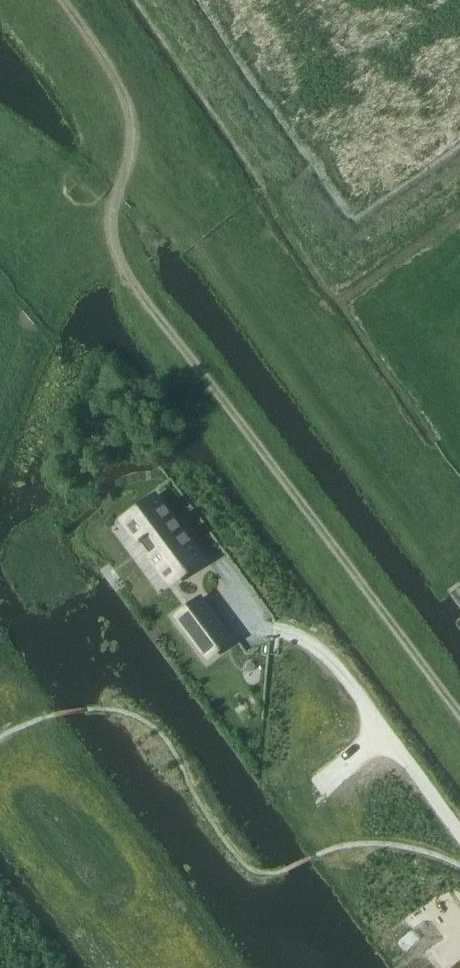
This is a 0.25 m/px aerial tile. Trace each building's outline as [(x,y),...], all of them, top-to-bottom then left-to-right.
[(156,497),(124,521),(140,543),(141,543),(142,544),(143,543),(149,552),(148,553),(149,553),(149,554),(148,554),(150,556),(169,582),(170,584),(172,583),(180,577),(181,576),(192,568),(193,567),(201,561),(202,560),(201,558),(195,550),(190,543),(192,542),(185,533),(183,534),(180,530),(181,528),(181,527),(180,528),(175,521),(176,521),(175,519),(173,521),(170,516),(171,514),(165,506),(163,507),(156,497)] [(201,599),(177,616),(208,658),(232,641),(201,599)] [(417,903),(410,908),(413,913),(411,914),(420,928),(433,920),(424,906),(420,908),(417,903)]
